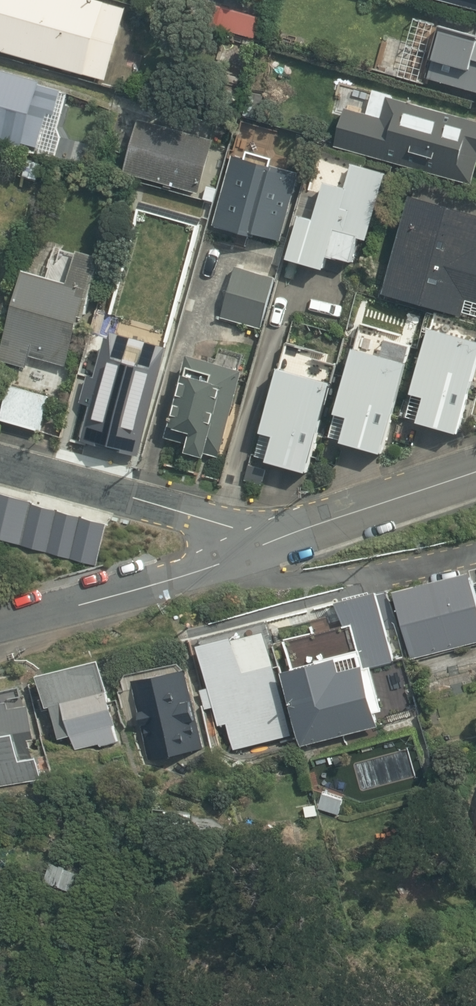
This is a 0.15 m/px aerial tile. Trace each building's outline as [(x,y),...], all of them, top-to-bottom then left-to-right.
[(100,0),(3,0),(0,11),(0,51),(108,80),(128,8),(100,0)] [(475,9),(475,0),(442,0),(475,9)] [(204,24),(257,38),(262,17),(209,4),(204,24)] [(441,26),(426,79),(475,93),(475,36),(441,26)] [(225,61),(242,66),(244,60),(254,63),(261,41),(237,33),(234,44),(231,43),(225,61)] [(42,147),(52,109),(58,111),(63,92),(42,86),(43,81),(0,70),(0,140),(25,147),(26,143),(42,147)] [(245,115),(258,119),(265,95),(251,91),(245,115)] [(475,185),(475,181),(475,120),(376,92),(369,115),(348,109),(338,146),(475,185)] [(127,173),(200,194),(215,141),(141,120),(127,173)] [(216,223),(283,241),(300,173),(233,156),(216,223)] [(300,217),(289,259),(326,269),(330,256),(352,262),(358,237),(369,240),(387,172),(350,162),(344,186),(324,181),(314,220),(300,217)] [(202,201),(214,204),(219,188),(206,184),(202,201)] [(463,315),(468,300),(475,302),(475,214),(413,196),(385,293),(463,315)] [(167,343),(199,223),(138,206),(109,314),(167,330),(164,342),(167,343)] [(69,282),(27,269),(0,360),(27,368),(31,355),(67,365),(81,317),(85,318),(102,258),(78,251),(69,282)] [(223,317),(262,328),(263,327),(277,278),(238,267),(223,317)] [(458,432),(475,369),(475,340),(430,326),(411,393),(426,397),(419,421),(458,432)] [(104,429),(141,440),(145,426),(149,427),(163,378),(161,378),(167,356),(146,350),(150,336),(121,328),(111,363),(109,363),(100,394),(96,393),(91,412),(108,416),(104,429)] [(341,442),(383,453),(408,361),(356,346),(337,415),(348,418),(341,442)] [(220,457),(244,371),(189,356),(167,438),(188,444),(186,452),(206,458),(207,454),(220,457)] [(268,462),(309,473),(332,381),(280,368),(263,433),(275,436),(268,462)] [(3,419),(42,430),(52,395),(13,384),(3,419)] [(96,566),(109,523),(0,492),(0,538),(96,566)] [(413,658),(475,642),(475,588),(472,572),(396,591),(413,658)] [(285,670),(304,746),(382,726),(367,669),(408,659),(390,590),(337,603),(350,656),(334,660),(332,651),(316,655),(318,662),(285,670)] [(229,722),(236,748),(294,733),(267,631),(234,640),(234,637),(201,645),(221,724),(229,722)] [(73,735),(76,749),(100,743),(101,745),(120,741),(116,724),(118,724),(102,660),(41,675),(46,697),(42,699),(45,711),(54,709),(61,738),(73,735)] [(134,681),(150,759),(202,748),(196,721),(200,720),(196,700),(194,701),(187,670),(134,681)] [(42,779),(38,759),(35,755),(33,740),(39,738),(32,702),(13,706),(12,699),(0,701),(0,786),(42,779)] [(319,807),(340,815),(346,799),(325,791),(319,807)] [(166,809),(164,826),(189,829),(191,812),(166,809)] [(46,881),(72,891),(79,874),(52,864),(46,881)]
